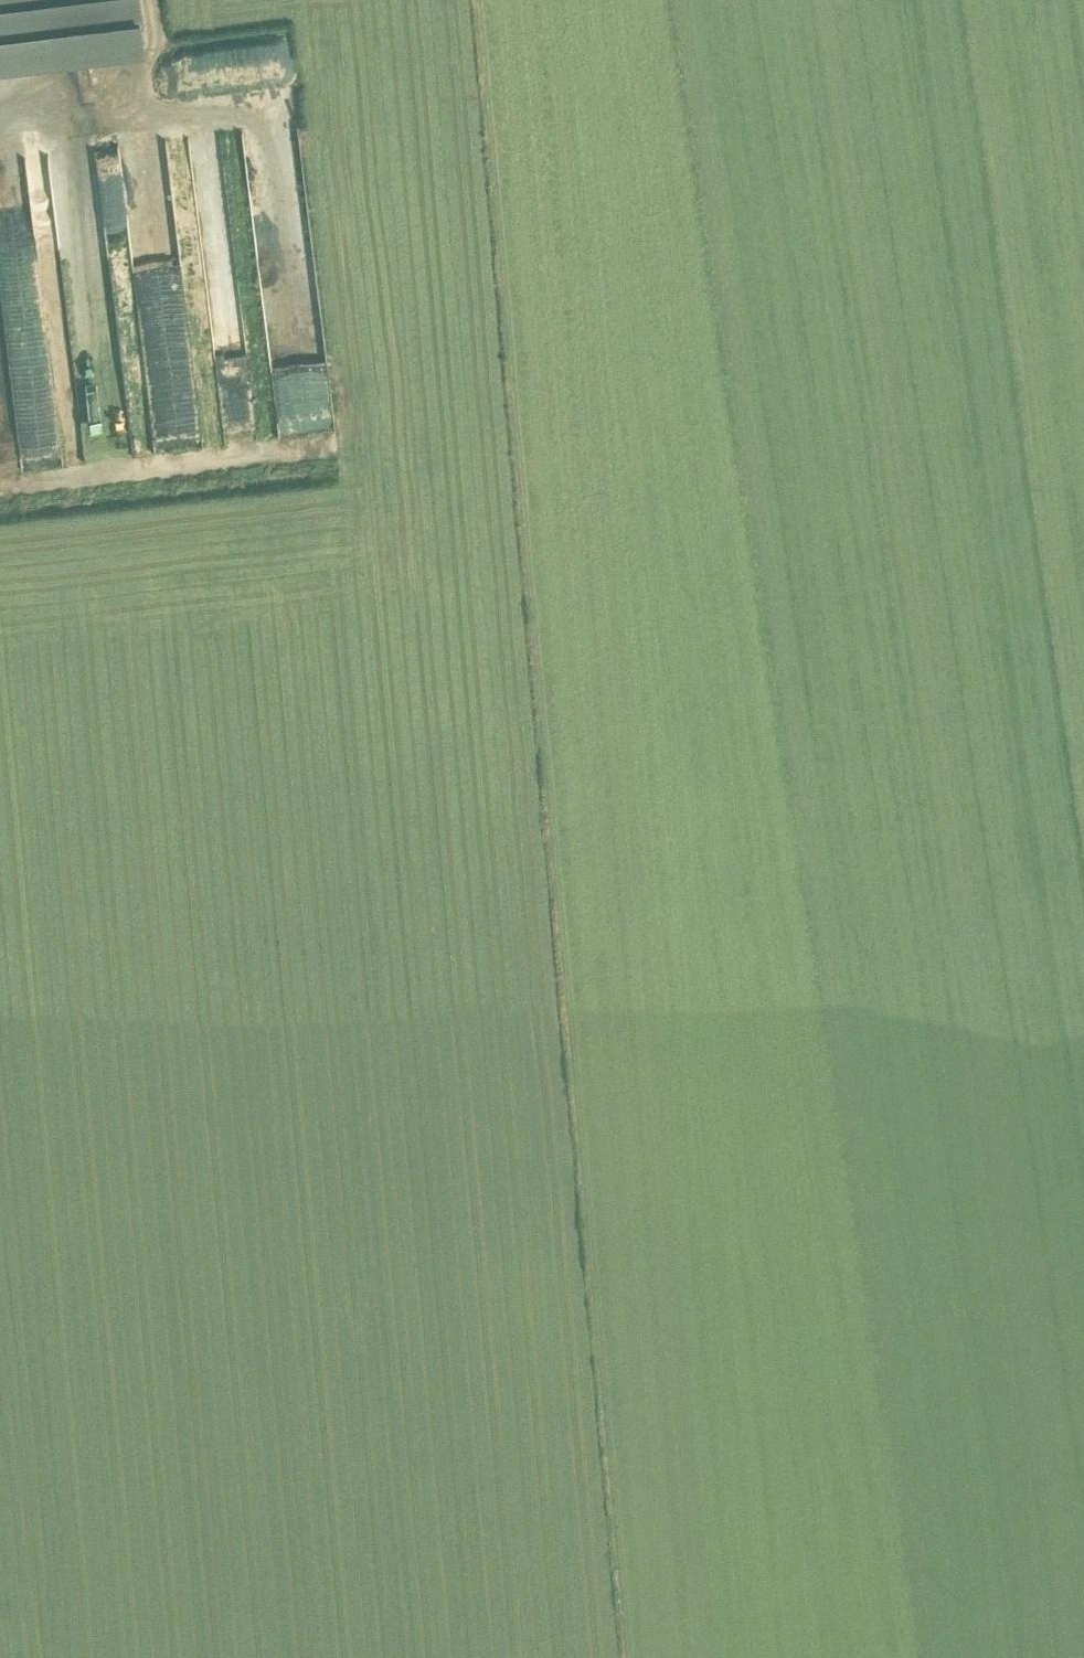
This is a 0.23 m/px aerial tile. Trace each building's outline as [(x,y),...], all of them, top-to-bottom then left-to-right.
[(145,50),(139,0),(0,0),(0,67),(145,50)]
